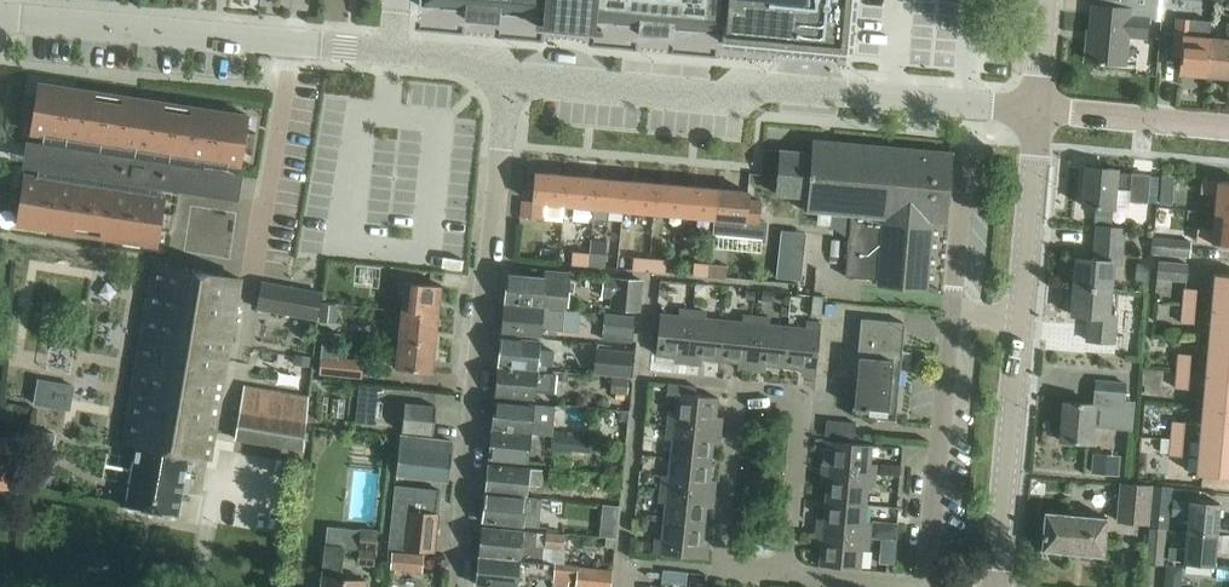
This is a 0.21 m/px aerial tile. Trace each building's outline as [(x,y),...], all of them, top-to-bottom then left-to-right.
[(420,6),(466,10),(466,18),(499,21),(499,13),(538,16),(537,25),(569,28),(583,29),(601,30),(601,22),(640,26),(639,34),(646,35),(665,37),(672,37),(673,29),(719,33),(722,33),(721,43),(847,53),(852,0),(421,0),(420,6)] [(1085,60),(1126,64),(1128,37),(1146,39),(1148,16),(1155,17),(1157,0),(1100,0),(1100,6),(1093,5),(1090,35),(1087,34),(1085,60)] [(1175,33),(1173,55),(1181,56),(1179,73),(1206,75),(1210,36),(1211,21),(1195,20),(1190,19),(1176,18),(1175,33)] [(1206,75),(1228,77),(1228,22),(1227,22),(1226,38),(1210,36),(1206,75)] [(43,135),(38,166),(37,175),(25,174),(22,190),(12,188),(9,206),(21,208),(18,223),(159,245),(162,229),(172,230),(175,212),(164,211),(167,194),(164,194),(165,184),(225,194),(230,162),(242,164),(244,148),(255,149),(257,132),(247,130),(250,114),(39,83),(36,99),(26,97),(23,115),(34,117),(31,133),(43,135)] [(821,222),(831,222),(831,223),(850,225),(845,276),(877,279),(876,284),(927,289),(933,222),(946,223),(952,152),(814,139),(813,153),(781,150),(777,196),(803,198),(802,210),(806,210),(806,211),(821,213),(821,222)] [(1147,202),(1149,175),(1115,173),(1116,168),(1084,166),(1082,205),(1096,206),(1113,207),(1114,188),(1129,189),(1128,201),(1147,202)] [(546,204),(561,205),(565,175),(535,172),(532,203),(533,203),(532,219),(545,220),(546,204)] [(565,175),(561,205),(592,208),(595,178),(565,175)] [(595,178),(592,208),(594,208),(593,225),(608,226),(609,210),(624,211),(627,181),(595,178)] [(1214,214),(1228,215),(1228,182),(1202,180),(1200,193),(1215,195),(1214,214)] [(627,181),(624,211),(653,214),(653,183),(627,181)] [(653,183),(653,214),(686,216),(686,186),(653,183)] [(686,186),(686,216),(714,219),(714,217),(717,189),(686,186)] [(714,217),(714,219),(713,233),(759,237),(760,221),(757,221),(758,195),(749,194),(749,192),(717,189),(714,217)] [(1161,189),(1160,203),(1173,204),(1174,189),(1161,189)] [(1095,223),(1095,224),(1098,225),(1112,226),(1113,207),(1096,206),(1095,223)] [(1211,244),(1228,245),(1228,215),(1214,214),(1212,230),(1197,228),(1196,242),(1211,244)] [(1076,257),(1074,286),(1110,289),(1113,264),(1120,265),(1123,227),(1112,226),(1098,225),(1095,259),(1076,257)] [(1151,253),(1159,254),(1188,257),(1190,241),(1160,238),(1152,238),(1151,253)] [(592,239),(590,253),(606,255),(607,241),(592,239)] [(779,247),(776,278),(802,280),(805,249),(779,247)] [(574,252),(573,264),(587,265),(588,253),(574,252)] [(588,253),(587,265),(605,267),(606,255),(590,253),(588,253)] [(632,270),(649,272),(650,258),(634,256),(632,270)] [(650,258),(649,272),(666,273),(667,259),(650,258)] [(1159,262),(1158,279),(1186,281),(1188,263),(1159,261),(1159,262)] [(693,276),(709,277),(710,263),(694,262),(693,276)] [(710,263),(709,277),(726,279),(728,265),(710,263)] [(1137,263),(1136,284),(1147,285),(1148,264),(1137,263)] [(210,459),(240,279),(153,264),(123,443),(136,445),(126,505),(179,514),(189,455),(210,459)] [(402,300),(401,310),(438,314),(441,285),(436,285),(438,268),(400,264),(396,299),(402,300)] [(507,273),(505,303),(569,308),(572,279),(507,273)] [(1228,310),(1228,275),(1214,274),(1211,309),(1228,310)] [(602,297),(615,298),(614,308),(637,310),(640,280),(604,277),(602,297)] [(323,291),(316,290),(264,280),(259,307),(318,317),(323,291)] [(1108,315),(1110,289),(1074,286),(1071,315),(1090,316),(1087,341),(1113,343),(1115,315),(1108,315)] [(1183,288),(1182,306),(1196,306),(1197,289),(1183,288)] [(764,290),(763,300),(774,301),(775,291),(775,290),(764,289),(764,290)] [(747,290),(747,299),(755,299),(755,290),(747,290)] [(814,295),(812,316),(822,317),(823,296),(814,295)] [(505,303),(503,332),(542,336),(542,328),(548,329),(548,330),(563,331),(565,311),(549,309),(549,307),(569,309),(569,308),(505,303)] [(322,304),(320,322),(336,323),(338,305),(322,304)] [(1194,324),(1196,306),(1182,306),(1180,323),(1194,324)] [(680,363),(687,363),(693,309),(679,307),(679,315),(660,313),(656,354),(680,356),(680,363)] [(693,309),(687,363),(696,364),(697,358),(722,360),(725,319),(706,317),(707,310),(693,309)] [(1208,342),(1228,343),(1228,310),(1211,309),(1208,342)] [(401,310),(398,338),(435,341),(438,314),(401,310)] [(632,336),(632,334),(634,317),(606,314),(604,333),(632,336)] [(725,319),(722,360),(744,362),(744,369),(754,370),(760,315),(743,314),(742,320),(725,319)] [(760,315),(754,370),(760,371),(760,364),(783,366),(788,325),(770,323),(771,316),(760,315)] [(861,319),(852,416),(896,420),(905,323),(861,319)] [(788,325),(783,366),(808,369),(807,375),(816,376),(821,322),(807,320),(806,327),(788,325)] [(323,332),(322,345),(339,347),(341,333),(323,332)] [(502,337),(499,366),(538,369),(539,367),(553,369),(555,351),(540,349),(541,341),(502,337)] [(435,341),(398,338),(395,368),(432,371),(435,341)] [(1228,377),(1228,343),(1208,342),(1205,375),(1228,377)] [(598,372),(631,376),(634,351),(600,348),(598,372)] [(1177,353),(1176,370),(1190,372),(1191,354),(1177,353)] [(295,355),(294,364),(297,364),(309,366),(311,357),(295,355)] [(322,358),(320,374),(347,377),(348,361),(338,359),(322,358)] [(499,366),(496,394),(535,398),(536,391),(555,393),(557,374),(538,372),(538,369),(499,366)] [(1188,389),(1190,372),(1176,370),(1174,388),(1188,389)] [(1202,408),(1228,410),(1228,377),(1205,375),(1202,408)] [(41,376),(36,403),(73,409),(77,383),(41,376)] [(629,378),(613,376),(611,393),(627,394),(629,378)] [(1095,399),(1095,404),(1134,407),(1135,401),(1124,400),(1125,383),(1097,380),(1095,399)] [(668,411),(666,426),(721,431),(722,423),(715,422),(718,397),(696,395),(697,386),(669,383),(668,396),(676,397),(674,412),(668,411)] [(245,386),(241,411),(236,439),(300,450),(309,396),(245,386)] [(495,401),(492,430),(537,434),(538,427),(533,427),(534,415),(548,416),(549,406),(495,401)] [(1064,402),(1061,441),(1091,443),(1092,426),(1093,426),(1133,430),(1134,407),(1095,404),(1064,402)] [(405,403),(402,431),(433,434),(436,406),(405,403)] [(1228,444),(1228,410),(1202,408),(1200,441),(1228,444)] [(856,422),(827,420),(825,436),(855,439),(856,422)] [(1171,420),(1170,438),(1183,439),(1185,422),(1171,420)] [(671,439),(670,455),(711,459),(713,438),(720,438),(721,431),(666,426),(665,439),(671,439)] [(40,429),(36,449),(41,450),(53,452),(56,432),(40,429)] [(492,430),(490,458),(529,462),(530,454),(535,455),(537,434),(492,430)] [(395,474),(442,480),(448,481),(453,442),(400,435),(395,474)] [(551,449),(572,451),(588,452),(589,438),(574,437),(553,435),(551,449)] [(19,454),(10,453),(11,439),(0,438),(0,488),(1,488),(3,484),(7,484),(8,470),(17,471),(19,454)] [(1182,456),(1183,439),(1170,438),(1168,455),(1182,456)] [(872,445),(824,441),(821,477),(828,477),(827,482),(868,487),(874,487),(876,464),(870,464),(872,445)] [(1197,474),(1228,477),(1228,444),(1200,441),(1197,474)] [(1094,453),(1092,473),(1119,475),(1121,455),(1094,453)] [(661,474),(660,489),(714,494),(715,486),(708,485),(711,459),(670,455),(667,475),(661,474)] [(489,464),(486,493),(542,499),(542,498),(528,497),(529,485),(542,486),(544,470),(489,464)] [(882,464),(881,473),(886,473),(885,486),(900,487),(901,474),(900,474),(901,465),(882,464)] [(570,469),(551,467),(549,480),(569,483),(570,469)] [(601,474),(600,485),(614,487),(615,475),(601,474)] [(827,482),(823,524),(871,528),(871,523),(864,523),(868,487),(827,482)] [(1117,521),(1147,523),(1150,524),(1150,529),(1166,530),(1169,530),(1172,488),(1150,486),(1120,484),(1117,521)] [(389,547),(423,551),(435,552),(441,490),(395,485),(389,547)] [(665,503),(663,521),(704,526),(707,501),(713,502),(714,494),(660,489),(658,502),(665,503)] [(486,493),(483,522),(539,527),(542,499),(486,493)] [(1187,518),(1186,532),(1217,534),(1220,503),(1173,499),(1172,516),(1187,518)] [(608,508),(607,520),(618,521),(619,508),(608,508)] [(1104,555),(1107,517),(1086,515),(1087,512),(1070,510),(1070,514),(1044,512),(1041,550),(1104,555)] [(701,549),(704,526),(663,521),(661,538),(656,538),(654,553),(707,558),(708,550),(701,549)] [(885,522),(884,538),(896,539),(898,540),(899,523),(885,522)] [(822,541),(820,565),(860,569),(862,550),(868,551),(871,528),(823,524),(817,524),(816,541),(822,541)] [(482,527),(480,555),(535,561),(538,533),(482,527)] [(1163,565),(1166,530),(1150,529),(1147,564),(1163,565)] [(538,533),(535,561),(543,561),(544,547),(564,549),(566,533),(545,531),(545,533),(538,533)] [(1168,562),(1214,566),(1217,534),(1186,532),(1185,546),(1169,544),(1168,562)] [(637,540),(635,550),(643,551),(644,541),(637,540)] [(322,575),(321,586),(366,586),(367,579),(341,577),(344,546),(326,545),(323,575),(322,575)] [(358,562),(374,564),(375,550),(359,548),(358,562)] [(880,549),(879,562),(895,564),(896,550),(880,549)] [(421,572),(422,567),(423,556),(393,553),(391,569),(421,572)] [(481,585),(503,586),(532,586),(533,578),(541,579),(541,575),(547,575),(549,562),(543,562),(543,561),(535,561),(480,555),(477,584),(481,585)] [(599,558),(598,567),(606,568),(613,568),(614,560),(599,558)] [(553,578),(552,586),(557,586),(570,586),(570,580),(577,580),(576,586),(612,586),(613,569),(606,569),(606,568),(598,567),(554,563),(553,576),(553,578)] [(663,569),(662,582),(674,583),(675,570),(663,569)] [(1166,586),(1180,586),(1175,580),(1166,579),(1166,586)]
